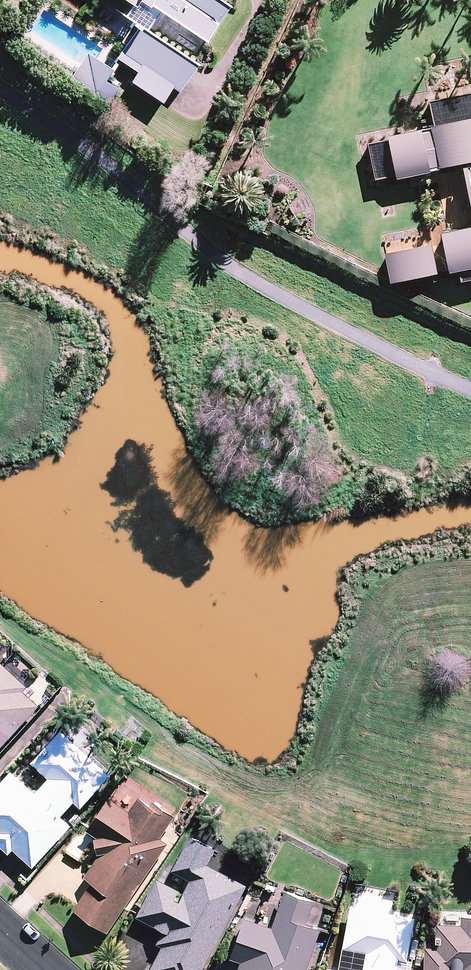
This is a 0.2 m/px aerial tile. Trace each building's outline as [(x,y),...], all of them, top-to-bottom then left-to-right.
[(208,45),(231,9),(218,0),(121,0),(137,10),(141,4),(151,10),(152,9),(208,45)] [(175,91),(181,95),(199,68),(140,30),(119,61),(139,74),(132,85),(165,106),(175,91)] [(101,63),(89,56),(83,65),(72,83),(109,107),(120,91),(108,84),(115,73),(101,63)] [(434,106),(439,131),(392,141),(393,145),(372,149),(380,184),(400,180),(401,185),(444,176),(443,174),(465,170),(470,197),(470,98),(434,106)] [(453,278),(462,276),(465,286),(470,285),(470,233),(445,238),(453,278)] [(396,288),(441,279),(435,249),(389,258),(396,288)] [(42,710),(27,696),(31,691),(4,666),(0,670),(0,756),(42,710)] [(37,872),(75,830),(64,820),(77,806),(84,812),(114,779),(64,734),(34,767),(52,783),(39,797),(15,775),(0,792),(0,847),(13,858),(17,854),(37,872)] [(77,915),(111,937),(171,847),(164,843),(176,824),(141,802),(132,815),(112,802),(91,835),(102,842),(99,843),(102,860),(88,881),(96,886),(77,915)] [(248,889),(210,870),(219,853),(193,840),(175,876),(193,885),(183,906),(179,904),(183,895),(160,883),(140,922),(167,935),(160,948),(164,951),(155,969),(208,969),(248,889)] [(324,933),(310,928),(318,905),(288,895),(276,931),(248,921),(234,962),(244,965),(243,969),(312,969),(324,933)] [(402,963),(411,965),(419,921),(354,909),(346,951),(370,956),(367,969),(401,969),(402,963)] [(465,921),(465,929),(440,928),(439,951),(429,951),(428,969),(470,969),(470,921),(465,921)]
